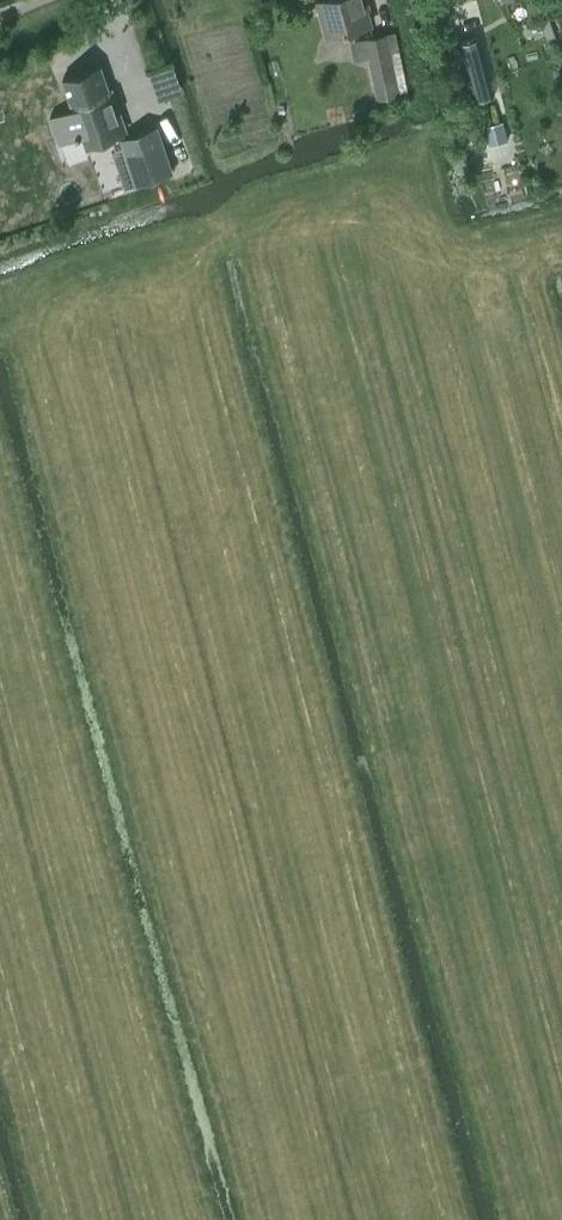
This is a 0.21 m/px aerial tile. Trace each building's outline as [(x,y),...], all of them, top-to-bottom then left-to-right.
[(317,0),(326,37),(330,35),(331,38),(332,39),(346,35),(347,34),(346,31),(373,24),(369,8),(371,7),(369,0),(318,0),(317,0)] [(395,32),(365,38),(377,97),(407,91),(395,32)] [(473,99),(492,94),(477,35),(458,40),(471,88),(473,99)] [(68,107),(48,114),(57,141),(79,134),(82,144),(110,135),(114,147),(121,145),(133,183),(172,171),(157,124),(128,133),(113,85),(107,87),(100,63),(59,76),(68,107)] [(477,116),(473,99),(471,88),(457,90),(462,119),(477,116)] [(509,137),(504,119),(485,124),(490,142),(509,137)]
